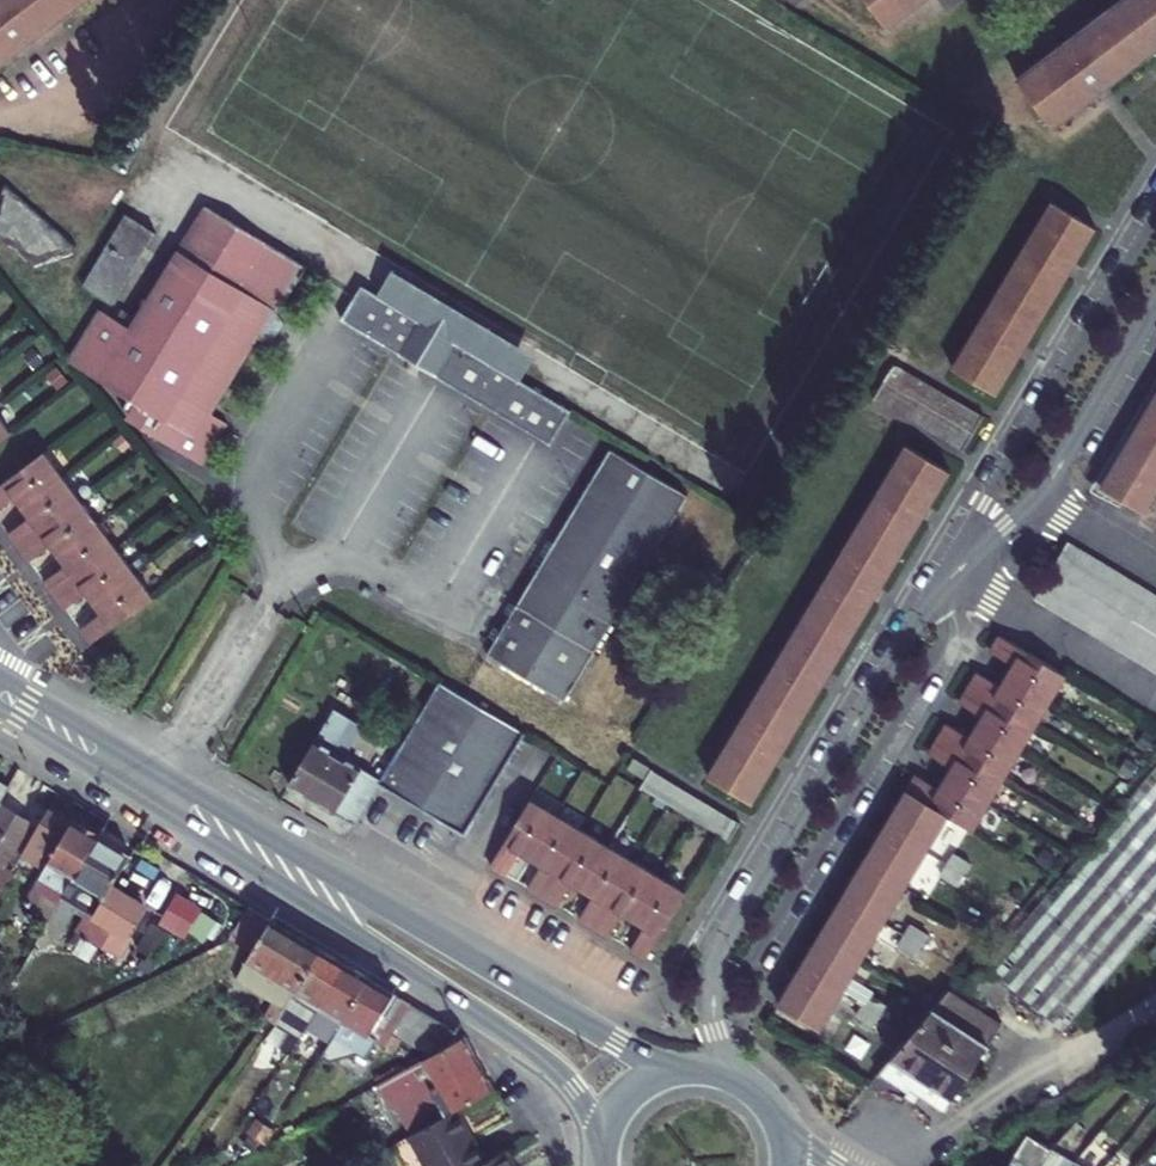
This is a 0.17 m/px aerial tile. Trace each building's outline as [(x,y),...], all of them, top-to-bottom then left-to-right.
[(85,0),(0,0),(0,64),(85,0)] [(925,0),(864,0),(887,29),(925,0)] [(1155,49),(1155,0),(1122,0),(1016,80),(1052,128),(1155,49)] [(47,264),(74,252),(75,251),(77,248),(78,247),(78,246),(78,245),(77,245),(7,185),(6,185),(5,185),(4,185),(4,186),(1,189),(0,190),(0,192),(0,238),(13,248),(16,251),(19,253),(21,255),(23,257),(26,259),(33,266),(40,265),(47,264)] [(994,394),(1093,227),(1053,204),(954,369),(994,394)] [(277,315),(305,268),(204,207),(136,319),(123,312),(117,321),(100,311),(69,363),(130,400),(128,402),(135,406),(127,420),(201,467),(228,424),(212,415),(257,339),(263,344),(272,343),(282,323),(277,315)] [(110,305),(154,234),(125,216),(80,288),(110,305)] [(40,292),(51,299),(63,279),(52,273),(40,292)] [(530,363),(389,278),(379,295),(465,348),(519,381),(530,363)] [(340,319),(548,445),(569,411),(519,381),(465,348),(379,295),(360,285),(353,297),(340,319)] [(961,449),(982,416),(893,364),(874,397),(961,449)] [(1102,489),(1123,502),(1142,513),(1155,490),(1155,398),(1102,489)] [(11,433),(0,418),(0,441),(11,433)] [(751,803),(950,472),(906,446),(708,778),(751,803)] [(508,620),(487,655),(566,701),(686,495),(608,450),(508,620)] [(152,597),(43,453),(0,485),(0,507),(14,496),(30,517),(8,534),(27,560),(49,543),(65,564),(44,582),(64,608),(86,591),(102,613),(80,630),(91,644),(152,597)] [(6,529),(24,516),(13,500),(0,509),(0,520),(6,529)] [(1067,543),(1034,598),(1155,671),(1155,596),(1067,543)] [(972,831),(1064,674),(998,635),(990,649),(1014,663),(1000,687),(975,673),(957,703),(981,717),(969,738),(945,724),(927,753),(951,768),(938,790),(914,776),(777,1004),(819,1031),(947,816),(972,831)] [(400,748),(379,785),(466,835),(524,734),(438,682),(400,748)] [(355,825),(400,748),(379,736),(362,766),(345,756),(334,750),(352,720),(335,709),(289,787),(355,825)] [(345,756),(362,726),(352,720),(334,750),(345,756)] [(626,770),(639,778),(645,767),(633,759),(626,770)] [(985,967),(1060,1031),(1155,918),(1155,767),(985,967)] [(649,769),(638,788),(719,836),(728,842),(739,823),(649,769)] [(685,893),(530,799),(489,868),(505,878),(520,854),(540,866),(526,890),(556,908),(571,884),(591,896),(577,920),(607,938),(621,914),(643,927),(629,950),(645,960),(685,893)] [(0,806),(0,893),(21,857),(38,828),(0,806)] [(38,828),(21,857),(43,870),(22,904),(48,919),(97,837),(49,809),(38,828)] [(111,887),(130,857),(97,837),(48,919),(33,945),(42,949),(62,935),(77,909),(86,914),(75,934),(82,938),(83,935),(111,887)] [(958,886),(971,864),(953,853),(940,876),(958,886)] [(116,955),(143,907),(111,887),(83,935),(116,955)] [(248,907),(230,938),(251,950),(235,978),(266,997),(276,981),(294,992),(320,950),(248,907)] [(914,958),(927,936),(910,926),(897,947),(914,958)] [(283,1010),(275,1024),(299,1038),(306,1028),(344,964),(320,950),(294,992),(283,1010)] [(344,964),(306,1028),(330,1042),(368,978),(344,964)] [(966,988),(992,1009),(1007,991),(982,970),(966,988)] [(330,1042),(320,1058),(329,1064),(341,1044),(366,1059),(377,1041),(386,1046),(393,1033),(411,1005),(368,978),(330,1042)] [(946,1113),(1001,1025),(948,991),(879,1071),(946,1113)] [(873,1027),(885,1007),(868,996),(856,1017),(873,1027)] [(272,1002),(263,1017),(275,1024),(283,1010),(272,1002)] [(411,1005),(393,1033),(406,1041),(425,1013),(411,1005)] [(425,1013),(406,1041),(419,1049),(437,1021),(425,1013)] [(437,1021),(419,1049),(430,1055),(439,1050),(452,1030),(437,1021)] [(457,1110),(492,1091),(463,1037),(439,1050),(430,1055),(369,1088),(375,1099),(405,1083),(418,1106),(434,1098),(445,1116),(457,1110)] [(486,1162),(457,1110),(445,1116),(409,1136),(425,1165),(479,1165),(486,1162)] [(264,1123),(258,1133),(270,1141),(277,1131),(264,1123)] [(1051,1150),(1026,1134),(1007,1165),(1041,1165),(1051,1150)] [(1051,1150),(1041,1165),(1071,1165),(1073,1162),(1051,1150)] [(506,1151),(486,1162),(479,1165),(514,1165),(506,1151)] [(1071,1165),(1081,1165),(1084,1162),(1076,1158),(1073,1162),(1071,1165)]
